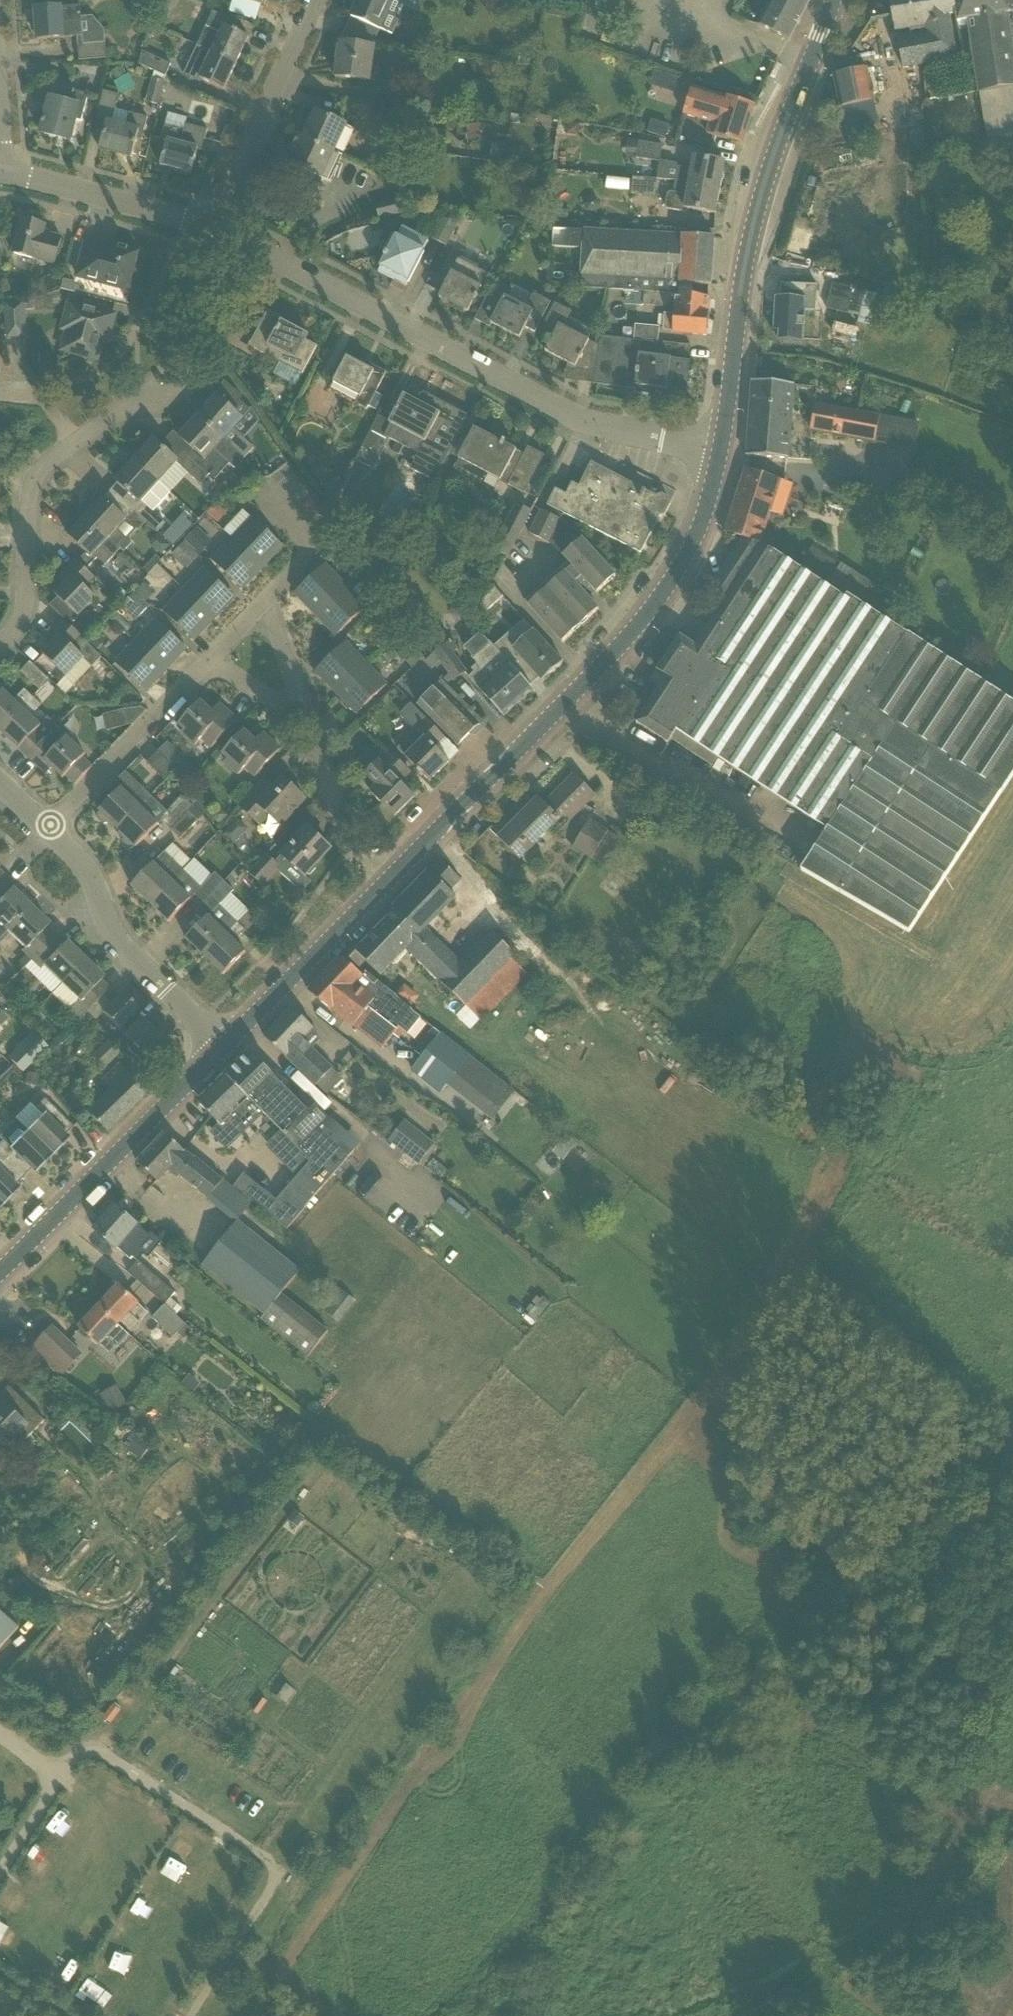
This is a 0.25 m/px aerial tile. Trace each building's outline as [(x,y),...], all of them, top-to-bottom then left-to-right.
[(352,17),(382,32),(382,31),(393,36),(401,19),(398,17),(405,0),(360,0),(355,0),(349,13),(353,15),(352,17),(352,16),(352,17)] [(762,28),(789,41),(811,0),(775,0),(762,28)] [(907,29),(908,37),(899,39),(903,64),(904,69),(922,66),(934,64),(933,60),(958,55),(950,16),(955,15),(953,0),(890,0),(893,15),(896,31),(907,29)] [(955,15),(956,22),(967,20),(978,94),(979,94),(986,134),(1004,131),(987,0),(953,0),(955,15)] [(1004,131),(1012,129),(1012,40),(1010,18),(1012,18),(1012,23),(1012,0),(987,0),(1004,131)] [(82,36),(82,23),(81,6),(36,9),(38,40),(67,38),(67,37),(82,36)] [(220,38),(213,53),(237,64),(249,37),(225,26),(211,21),(206,32),(220,38)] [(106,43),(78,45),(79,60),(107,58),(106,43)] [(375,48),(341,43),(336,78),(370,82),(375,48)] [(201,80),(225,90),(237,64),(213,53),(197,46),(184,75),(200,83),(201,80)] [(517,61),(525,62),(525,53),(517,52),(517,61)] [(150,54),(144,66),(157,71),(166,76),(171,65),(150,54)] [(117,81),(127,74),(122,66),(112,72),(117,81)] [(656,69),(651,83),(676,92),(681,78),(656,69)] [(874,101),(867,69),(834,76),(834,77),(841,108),(874,101)] [(166,77),(155,72),(146,102),(159,105),(166,77)] [(88,95),(75,91),(54,86),(45,120),(44,119),(43,123),(44,124),(42,134),(70,141),(76,120),(81,121),(88,95)] [(743,145),(755,106),(701,90),(693,87),(684,114),(712,122),(707,133),(710,134),(710,135),(743,145)] [(97,118),(112,122),(119,94),(104,90),(97,118)] [(167,125),(185,126),(187,104),(169,102),(167,125)] [(849,107),(850,123),(878,122),(877,105),(849,107)] [(383,112),(372,117),(378,131),(385,127),(396,128),(397,114),(383,112)] [(315,113),(304,137),(342,155),(353,129),(315,113)] [(107,124),(100,150),(101,150),(102,146),(132,154),(131,158),(132,158),(139,131),(142,132),(146,118),(129,114),(125,128),(107,124)] [(666,139),(670,126),(652,120),(648,133),(666,139)] [(208,130),(186,124),(185,130),(164,124),(160,139),(167,141),(161,166),(192,174),(198,149),(203,150),(208,130)] [(331,182),(342,155),(304,137),(304,138),(299,135),(291,152),(296,155),(292,165),(331,183),(331,182)] [(637,141),(634,158),(660,162),(663,145),(637,141)] [(689,169),(679,167),(674,181),(720,190),(725,163),(692,156),(689,169)] [(657,180),(633,178),(632,194),(656,196),(657,180)] [(716,214),(720,190),(674,181),(672,193),(670,192),(667,194),(665,207),(667,209),(687,213),(688,209),(716,214)] [(382,218),(407,215),(405,199),(380,202),(382,218)] [(54,266),(62,238),(44,233),(46,225),(23,219),(12,253),(54,266)] [(583,249),(581,285),(604,287),(671,294),(672,280),(680,281),(680,284),(712,285),(714,237),(685,236),(686,229),(652,227),(652,230),(605,228),(605,231),(553,229),(552,246),(583,249)] [(408,282),(409,282),(425,252),(424,252),(429,242),(404,229),(399,238),(398,237),(398,238),(394,235),(385,252),(388,254),(381,268),(379,272),(395,280),(397,276),(401,278),(400,280),(401,283),(406,286),(408,282)] [(117,280),(133,285),(138,269),(134,268),(139,250),(115,244),(114,250),(87,243),(77,278),(115,288),(117,280)] [(440,298),(468,312),(475,298),(477,299),(482,290),(480,289),(487,275),(458,261),(440,298)] [(49,294),(60,288),(54,275),(42,280),(49,294)] [(76,293),(77,286),(76,282),(64,280),(62,289),(76,293)] [(487,296),(475,320),(490,327),(492,324),(520,339),(526,328),(536,333),(551,303),(534,294),(526,310),(510,302),(514,292),(497,283),(489,298),(487,296)] [(811,301),(812,285),(781,284),(780,308),(775,307),(773,331),(779,332),(778,341),(804,343),(806,300),(811,301)] [(673,334),(707,336),(711,298),(671,294),(626,290),(626,303),(668,306),(668,301),(676,302),(675,315),(665,314),(663,331),(673,332),(673,334)] [(111,333),(116,315),(71,301),(61,332),(67,334),(62,351),(84,357),(86,347),(101,351),(106,331),(111,333)] [(27,337),(24,302),(5,303),(8,338),(27,337)] [(593,379),(599,345),(563,328),(570,312),(554,305),(540,335),(551,340),(546,351),(572,365),(571,376),(593,379)] [(283,328),(281,328),(285,320),(269,311),(256,336),(262,339),(256,352),(280,364),(274,376),(296,387),(302,375),(303,376),(318,347),(289,332),(286,337),(280,334),(283,328)] [(659,341),(660,328),(636,325),(635,339),(659,341)] [(600,346),(599,345),(593,379),(595,379),(594,384),(636,390),(637,386),(684,392),(688,362),(691,362),(691,361),(643,353),(644,344),(601,336),(600,346)] [(332,390),(359,403),(358,405),(369,410),(387,373),(370,364),(368,369),(347,358),(332,390)] [(795,384),(754,381),(753,381),(749,426),(765,427),(765,433),(783,433),(784,425),(788,425),(788,428),(791,428),(795,384)] [(469,416),(468,415),(467,417),(431,398),(426,407),(404,395),(391,422),(378,416),(356,460),(374,469),(390,439),(400,444),(407,431),(427,441),(411,470),(426,479),(417,495),(426,500),(450,454),(461,432),(469,416)] [(217,396),(198,417),(244,460),(254,448),(234,429),(243,419),(251,410),(240,401),(232,410),(217,396)] [(880,413),(815,403),(810,429),(849,434),(849,438),(875,442),(880,413)] [(883,443),(917,449),(922,421),(887,416),(883,443)] [(195,450),(188,458),(209,476),(215,469),(206,461),(215,451),(235,469),(244,460),(198,417),(180,437),(195,450)] [(747,456),(750,456),(789,458),(791,428),(788,428),(788,425),(784,425),(783,433),(765,433),(765,427),(749,426),(747,456)] [(525,494),(545,456),(529,447),(523,458),(515,453),(517,450),(516,450),(516,451),(505,445),(506,442),(504,440),(501,446),(493,442),(494,439),(476,429),(475,428),(471,437),(461,432),(450,454),(459,459),(487,473),(501,481),(500,482),(508,486),(508,485),(525,494)] [(153,439),(134,460),(159,482),(178,462),(153,439)] [(201,485),(209,476),(188,458),(180,466),(201,485)] [(159,482),(134,460),(116,480),(140,503),(141,502),(146,505),(137,514),(147,522),(157,533),(165,523),(153,512),(171,493),(159,482)] [(556,489),(548,505),(641,553),(659,517),(665,515),(671,504),(669,498),(662,495),(657,497),(624,480),(592,463),(580,486),(572,483),(567,495),(556,489)] [(746,469),(726,532),(744,538),(761,545),(771,512),(783,516),(789,497),(783,496),(788,482),(746,469)] [(104,498),(85,518),(120,550),(127,542),(115,530),(126,518),(104,498)] [(207,514),(218,523),(227,513),(216,504),(207,514)] [(508,557),(532,512),(517,504),(494,550),(508,557)] [(541,509),(540,510),(529,533),(550,544),(561,520),(541,509)] [(176,545),(195,525),(183,514),(164,534),(176,545)] [(87,553),(79,561),(87,569),(97,559),(105,566),(113,557),(113,558),(120,550),(85,518),(68,536),(87,553)] [(233,539),(263,568),(284,546),(254,518),(233,539)] [(355,534),(356,534),(357,534),(359,533),(360,533),(361,532),(362,530),(362,529),(362,528),(362,526),(362,525),(361,524),(360,523),(359,522),(357,521),(356,521),(355,522),(353,522),(352,523),(351,524),(350,525),(350,526),(350,528),(350,529),(350,530),(351,532),(352,533),(353,533),(355,534)] [(187,540),(196,550),(208,538),(199,528),(187,540)] [(153,540),(153,546),(163,555),(171,545),(158,534),(153,540)] [(357,545),(367,559),(377,552),(367,538),(357,545)] [(565,554),(571,561),(526,601),(563,643),(599,610),(588,598),(596,591),(597,593),(616,576),(583,538),(565,554)] [(744,538),(711,588),(727,600),(697,646),(680,635),(657,670),(667,677),(637,723),(668,744),(671,739),(712,766),(718,758),(827,830),(801,870),(909,933),(1001,793),(1002,794),(1012,777),(1012,703),(974,678),(907,634),(906,635),(863,606),(799,569),(761,545),(744,538)] [(263,568),(233,539),(213,561),(243,589),(263,568)] [(337,558),(346,549),(338,541),(338,540),(328,550),(329,550),(337,558)] [(201,557),(185,543),(173,555),(189,570),(201,557)] [(799,569),(863,606),(876,586),(841,563),(840,565),(813,547),(799,569)] [(65,619),(64,619),(72,626),(97,598),(86,587),(96,577),(87,569),(79,561),(77,560),(59,578),(66,584),(55,595),(60,599),(53,607),(51,605),(51,606),(65,619)] [(346,586),(326,564),(295,593),(316,615),(346,586)] [(346,586),(353,593),(371,576),(364,568),(346,586)] [(235,598),(205,569),(185,590),(215,619),(235,598)] [(148,602),(156,593),(146,584),(137,593),(148,602)] [(503,596),(492,584),(479,608),(484,614),(503,596)] [(346,586),(316,615),(337,636),(367,607),(353,593),(346,586)] [(128,595),(121,588),(115,594),(123,601),(128,595)] [(194,641),(215,619),(185,590),(164,612),(194,641)] [(126,605),(129,609),(139,617),(140,618),(150,607),(136,594),(126,605)] [(102,657),(94,649),(94,648),(82,636),(72,626),(64,619),(47,638),(53,644),(43,654),(67,677),(81,661),(82,662),(84,660),(92,668),(102,657)] [(398,632),(404,626),(398,619),(392,626),(398,632)] [(136,641),(166,670),(187,649),(156,620),(136,641)] [(512,631),(495,646),(530,685),(539,677),(540,678),(546,673),(549,676),(563,662),(534,630),(521,641),(512,631)] [(98,650),(106,641),(100,635),(91,644),(98,650)] [(417,649),(405,636),(393,647),(405,660),(417,649)] [(116,663),(146,692),(166,670),(136,641),(116,663)] [(316,671),(337,693),(367,664),(346,642),(316,671)] [(450,642),(435,653),(440,661),(455,682),(466,673),(452,655),(457,652),(450,642)] [(469,678),(504,716),(532,690),(529,686),(530,685),(495,646),(495,647),(490,642),(472,658),(477,665),(472,670),(475,673),(469,678)] [(440,661),(435,653),(427,662),(433,668),(440,661)] [(40,690),(49,679),(31,662),(21,672),(40,690)] [(367,664),(337,693),(357,714),(387,685),(367,664)] [(419,704),(431,716),(459,746),(460,745),(459,745),(475,729),(476,729),(482,729),(486,726),(487,725),(455,692),(443,680),(419,704)] [(1,732),(33,697),(25,690),(15,701),(4,690),(0,694),(0,731),(1,732)] [(41,705),(33,697),(1,732),(20,749),(21,748),(30,756),(57,726),(48,718),(40,726),(30,717),(41,705)] [(200,702),(180,724),(186,730),(182,733),(196,746),(203,738),(212,747),(237,720),(219,704),(212,712),(200,702)] [(105,714),(107,729),(133,724),(130,709),(105,714)] [(414,727),(416,729),(398,748),(430,782),(448,764),(431,747),(441,737),(422,719),(414,727)] [(58,727),(57,726),(30,756),(28,758),(47,775),(53,769),(63,779),(66,776),(76,785),(93,767),(83,758),(86,755),(67,737),(57,728),(58,727)] [(256,776),(281,749),(263,733),(255,741),(244,731),(224,754),(232,760),(228,763),(243,775),(249,769),(256,776)] [(147,763),(166,781),(177,770),(159,751),(147,763)] [(419,780),(409,770),(390,751),(366,775),(377,787),(371,793),(395,817),(415,797),(407,789),(416,779),(418,781),(419,780)] [(188,778),(196,771),(188,763),(180,771),(188,778)] [(593,793),(575,775),(545,805),(539,799),(499,839),(521,861),(564,818),(570,824),(597,796),(593,793)] [(261,828),(270,818),(281,827),(306,799),(284,779),(271,794),(261,785),(241,808),(261,828)] [(108,824),(110,822),(119,830),(151,796),(142,787),(131,798),(121,789),(99,811),(101,812),(98,814),(98,818),(105,825),(108,824)] [(160,804),(151,796),(119,830),(126,837),(124,839),(123,842),(130,849),(133,849),(136,846),(137,847),(162,821),(171,829),(198,801),(191,790),(184,798),(182,797),(168,812),(160,804)] [(180,839),(206,812),(198,801),(171,829),(180,839)] [(222,824),(229,816),(220,808),(213,816),(222,824)] [(234,844),(249,829),(239,819),(224,834),(234,844)] [(589,819),(575,849),(606,864),(620,834),(589,819)] [(331,849),(307,828),(282,856),(306,877),(308,875),(311,875),(317,869),(316,866),(331,849)] [(184,868),(192,860),(175,842),(167,850),(184,868)] [(165,852),(155,863),(132,886),(151,904),(184,871),(174,862),(165,852)] [(267,854),(249,874),(265,888),(283,868),(267,854)] [(462,880),(440,859),(392,908),(395,911),(357,950),(354,948),(346,956),(361,968),(368,960),(384,975),(406,951),(463,1004),(467,1008),(513,961),(518,956),(491,930),(461,960),(428,929),(453,903),(456,899),(450,893),(462,880)] [(196,895),(205,904),(226,883),(216,873),(202,888),(184,871),(151,904),(169,922),(196,895)] [(7,932),(31,908),(12,890),(15,887),(6,878),(0,884),(0,938),(7,931),(7,932)] [(206,958),(239,924),(231,915),(220,905),(234,891),(226,883),(205,904),(213,912),(210,915),(186,939),(206,958)] [(32,908),(31,908),(7,932),(25,949),(22,952),(31,961),(56,937),(46,928),(49,925),(40,916),(42,913),(35,905),(32,908)] [(246,931),(239,924),(206,958),(224,975),(246,952),(236,942),(246,931)] [(63,945),(56,937),(31,961),(41,970),(45,967),(63,985),(86,961),(66,942),(63,945)] [(341,956),(326,972),(398,1028),(408,1036),(422,1018),(412,1010),(366,972),(363,975),(341,956)] [(77,1022),(109,989),(101,981),(103,978),(86,961),(63,985),(79,1001),(67,1012),(77,1022)] [(398,1028),(326,972),(308,991),(354,1027),(355,1025),(383,1047),(398,1028)] [(19,994),(10,986),(2,994),(11,1002),(19,994)] [(133,1019),(131,1017),(138,1009),(122,994),(102,1014),(118,1030),(119,1029),(122,1032),(133,1019)] [(333,1069),(334,1068),(314,1048),(319,1043),(320,1042),(320,1040),(321,1038),(320,1035),(319,1034),(315,1030),(293,1008),(265,1037),(316,1086),(317,1085),(328,1095),(343,1079),(333,1069)] [(8,1022),(0,1013),(0,1030),(8,1022)] [(140,1018),(136,1022),(133,1019),(122,1032),(124,1034),(123,1034),(124,1035),(115,1043),(126,1053),(131,1047),(127,1043),(130,1040),(144,1054),(160,1038),(140,1018)] [(60,1036),(51,1027),(43,1035),(52,1045),(60,1036)] [(439,1094),(447,1086),(470,1057),(471,1055),(441,1032),(411,1071),(439,1094)] [(34,1035),(10,1059),(23,1072),(47,1048),(34,1035)] [(104,1067),(121,1051),(108,1038),(92,1054),(104,1067)] [(306,1208),(305,1208),(355,1150),(324,1123),(328,1118),(303,1092),(297,1099),(273,1075),(273,1074),(250,1051),(198,1102),(221,1126),(217,1129),(229,1141),(261,1111),(307,1157),(305,1159),(310,1163),(277,1200),(245,1175),(235,1188),(266,1212),(288,1229),(306,1208)] [(106,1133),(147,1093),(119,1064),(101,1082),(109,1090),(87,1113),(106,1133)] [(36,1087),(39,1076),(28,1074),(25,1084),(36,1087)] [(65,1136),(73,1127),(44,1099),(35,1108),(42,1116),(26,1132),(52,1157),(69,1140),(65,1136)] [(422,1164),(438,1143),(406,1119),(390,1140),(422,1164)] [(23,1178),(31,1170),(35,1174),(52,1157),(26,1132),(10,1149),(2,1141),(0,1144),(0,1155),(23,1178)] [(223,1182),(166,1134),(138,1163),(157,1181),(168,1170),(178,1178),(180,1176),(209,1199),(223,1182)] [(577,1143),(567,1135),(553,1152),(564,1160),(577,1143)] [(2,1207),(19,1190),(15,1186),(23,1178),(0,1155),(0,1205),(2,1207)] [(151,1237),(136,1224),(136,1223),(116,1206),(95,1230),(117,1249),(118,1248),(131,1260),(151,1237)] [(203,1264),(266,1314),(282,1294),(301,1270),(239,1221),(238,1220),(236,1223),(203,1264)] [(155,1295),(165,1304),(180,1318),(188,1308),(173,1295),(176,1292),(165,1283),(155,1295)] [(120,1285),(101,1305),(121,1323),(132,1332),(141,1322),(150,1312),(120,1285)] [(339,1321),(356,1299),(340,1287),(323,1309),(339,1321)] [(186,1324),(180,1318),(165,1304),(153,1317),(173,1336),(178,1333),(186,1324)] [(129,1335),(119,1325),(121,1323),(101,1305),(79,1328),(100,1347),(110,1356),(120,1345),(129,1335)] [(63,1376),(82,1355),(53,1328),(39,1342),(40,1343),(34,1349),(63,1376)] [(128,1404),(117,1385),(101,1394),(111,1413),(128,1404)] [(10,1387),(0,1397),(0,1400),(4,1404),(0,1409),(0,1446),(6,1452),(30,1428),(35,1433),(46,1421),(10,1387)] [(128,1426),(139,1412),(129,1404),(118,1418),(128,1426)] [(139,1432),(127,1450),(141,1460),(153,1442),(139,1432)] [(305,1518),(295,1511),(288,1520),(298,1527),(305,1518)] [(0,1610),(0,1650),(20,1627),(0,1610)] [(9,1927),(0,1922),(0,1943),(9,1927)] [(90,1979),(82,1991),(104,2007),(113,1994),(90,1979)]
